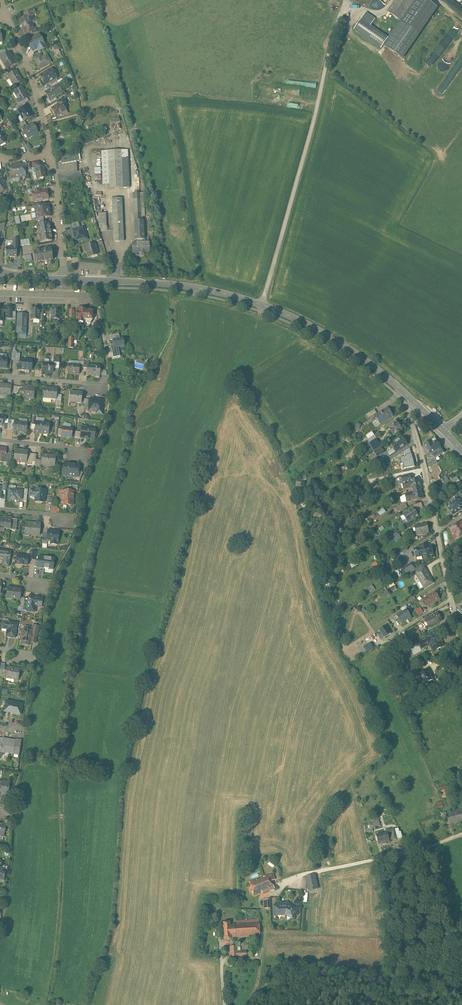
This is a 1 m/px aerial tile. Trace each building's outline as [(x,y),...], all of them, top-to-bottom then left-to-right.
[(416,0),(395,0),(387,12),(401,21),(416,0)] [(420,35),(438,9),(425,0),(416,0),(401,21),(401,22),(420,35)] [(461,14),(461,3),(457,0),(443,0),(461,14)] [(33,9),(24,13),(26,17),(19,21),(21,24),(22,24),(23,27),(22,28),(25,34),(29,32),(35,29),(34,26),(33,27),(29,21),(34,18),(32,15),(36,13),(33,9)] [(376,18),(367,12),(354,30),(382,49),(384,46),(390,37),(371,24),(376,18)] [(420,35),(401,22),(390,37),(384,46),(403,59),(420,35)] [(40,39),(38,40),(35,36),(27,41),(32,51),(38,47),(44,44),(44,43),(43,44),(40,39)] [(0,58),(7,69),(16,63),(9,52),(7,54),(0,58)] [(46,54),(39,58),(38,56),(34,58),(33,58),(39,69),(51,62),(46,54)] [(52,68),(39,75),(45,85),(49,82),(56,78),(57,78),(52,68)] [(22,81),(16,70),(15,71),(8,74),(7,75),(13,85),(22,81)] [(53,87),(45,92),(50,101),(62,94),(57,85),(53,87)] [(28,98),(22,87),(14,92),(20,102),(22,101),(27,98),(28,98)] [(268,93),(266,102),(297,107),(298,102),(301,103),(301,98),(268,93)] [(58,105),(51,109),(55,116),(59,114),(59,115),(66,110),(63,105),(62,103),(58,105)] [(33,116),(27,105),(18,111),(24,121),(33,116)] [(28,127),(22,130),(23,130),(27,138),(38,132),(33,124),(28,127)] [(128,150),(121,151),(123,188),(129,188),(128,150)] [(121,151),(108,151),(101,152),(103,184),(109,184),(109,189),(123,188),(121,151)] [(24,168),(22,164),(17,165),(19,177),(26,176),(24,168)] [(17,165),(12,166),(10,170),(12,177),(12,178),(19,177),(17,165)] [(39,166),(35,167),(35,168),(33,168),(33,169),(34,174),(34,176),(37,176),(37,179),(39,178),(39,179),(40,180),(41,180),(42,180),(43,179),(44,178),(44,177),(45,177),(44,166),(39,166)] [(37,192),(32,193),(33,201),(48,199),(46,190),(37,192)] [(121,198),(112,199),(114,242),(123,241),(121,198)] [(41,206),(35,207),(35,208),(36,213),(50,210),(49,208),(49,207),(48,205),(41,206)] [(50,210),(36,213),(37,218),(37,219),(43,217),(50,216),(50,213),(50,210)] [(78,221),(69,223),(71,230),(80,228),(78,221)] [(45,223),(37,225),(40,243),(52,241),(51,233),(51,231),(50,231),(49,223),(45,223)] [(71,230),(70,230),(74,243),(87,240),(84,227),(80,228),(71,230)] [(143,232),(141,232),(135,233),(135,240),(137,240),(137,243),(145,243),(145,240),(144,240),(143,232)] [(13,242),(6,242),(6,258),(17,257),(16,247),(17,247),(17,240),(17,241),(13,242),(13,240),(13,242)] [(137,243),(132,243),(132,253),(141,253),(145,253),(149,252),(149,243),(145,243),(137,243)] [(94,244),(85,247),(86,250),(88,256),(97,253),(94,244)] [(51,249),(33,252),(35,264),(53,261),(51,249)] [(39,310),(36,309),(36,307),(32,307),(32,308),(31,308),(30,319),(31,319),(31,321),(34,321),(34,323),(39,323),(39,320),(39,310)] [(12,308),(8,308),(8,309),(8,310),(3,310),(3,312),(4,312),(6,312),(6,321),(12,321),(12,312),(12,308)] [(86,310),(76,309),(76,320),(78,320),(78,323),(83,323),(83,320),(86,320),(86,321),(87,323),(90,323),(91,321),(91,320),(92,320),(92,316),(94,316),(94,314),(92,314),(92,310),(86,310)] [(60,311),(51,310),(51,318),(51,323),(55,324),(55,320),(59,320),(60,311)] [(27,315),(17,314),(17,332),(26,333),(27,315)] [(123,337),(112,339),(114,349),(125,347),(123,337)] [(32,360),(23,359),(23,360),(19,359),(19,369),(31,370),(32,360)] [(53,363),(43,363),(43,371),(52,372),(53,368),(53,364),(53,363)] [(79,365),(69,364),(68,374),(79,374),(79,368),(79,365)] [(88,365),(87,368),(87,375),(100,376),(100,366),(88,365)] [(0,384),(0,395),(10,396),(11,385),(0,384)] [(34,386),(30,386),(30,387),(23,386),(22,393),(21,393),(21,394),(23,395),(23,397),(33,398),(34,386)] [(53,389),(44,388),(44,387),(43,401),(51,402),(51,398),(56,399),(57,388),(53,388),(53,389)] [(75,392),(70,392),(69,403),(81,404),(81,399),(82,393),(75,393),(75,392)] [(103,400),(90,399),(89,406),(89,411),(96,412),(96,414),(102,414),(103,400)] [(387,408),(375,416),(377,420),(376,420),(376,421),(373,423),(376,427),(380,424),(393,416),(387,408)] [(374,410),(366,415),(368,419),(377,413),(374,410)] [(27,423),(14,421),(13,430),(26,432),(27,423)] [(49,423),(36,422),(35,431),(43,432),(43,434),(48,435),(49,423)] [(390,428),(395,436),(404,430),(398,423),(390,428)] [(72,428),(62,427),(62,429),(61,436),(71,437),(72,428)] [(95,431),(86,429),(86,427),(81,427),(81,432),(80,439),(94,440),(95,430),(95,431)] [(443,453),(432,433),(421,440),(430,454),(432,453),(434,458),(435,458),(443,453)] [(405,435),(392,443),(396,451),(410,443),(405,435)] [(28,450),(15,449),(13,461),(26,463),(27,456),(28,456),(27,465),(32,466),(32,461),(33,454),(27,453),(28,450)] [(432,453),(430,454),(426,457),(428,469),(439,464),(435,458),(434,458),(432,453)] [(55,456),(42,454),(41,465),(54,466),(55,456)] [(370,460),(367,455),(361,459),(365,464),(370,460)] [(79,465),(64,463),(63,469),(65,469),(66,475),(75,477),(77,477),(78,473),(79,471),(79,465)] [(411,481),(403,483),(404,483),(404,484),(403,484),(404,485),(405,489),(404,489),(412,488),(413,490),(421,489),(419,479),(411,481)] [(22,490),(9,489),(8,499),(14,500),(14,499),(22,500),(22,490)] [(45,490),(36,489),(36,490),(31,489),(30,496),(30,497),(35,499),(35,502),(44,503),(44,495),(45,495),(45,490)] [(421,489),(413,490),(414,493),(406,495),(407,502),(423,498),(421,489)] [(74,492),(59,490),(59,494),(63,494),(62,500),(63,500),(63,504),(72,505),(73,501),(74,492)] [(454,496),(456,499),(458,498),(460,501),(461,500),(461,495),(460,492),(454,496)] [(458,498),(456,499),(447,505),(451,511),(452,514),(454,514),(456,512),(461,508),(461,504),(460,501),(458,498)] [(421,503),(414,505),(414,508),(417,512),(423,508),(421,503)] [(413,509),(403,515),(408,523),(418,516),(413,509)] [(4,517),(4,518),(0,518),(0,528),(10,529),(11,529),(12,519),(12,518),(4,517)] [(41,523),(26,521),(24,536),(29,536),(30,533),(40,534),(41,523)] [(460,522),(458,523),(458,524),(457,525),(456,525),(451,528),(453,531),(453,532),(454,534),(455,534),(458,537),(461,534),(461,525),(461,523),(460,522)] [(427,524),(415,526),(417,535),(429,532),(427,524)] [(59,531),(48,530),(47,536),(47,540),(47,541),(57,542),(59,531)] [(428,545),(420,546),(420,548),(415,549),(416,557),(433,554),(431,546),(428,546),(428,545)] [(0,550),(0,559),(4,559),(3,566),(8,567),(9,561),(11,552),(0,550)] [(28,556),(17,554),(17,557),(16,558),(16,560),(16,561),(16,563),(27,565),(28,556)] [(38,555),(37,567),(53,570),(55,557),(38,555)] [(424,568),(414,573),(423,588),(433,583),(424,568)] [(395,582),(387,587),(389,589),(390,588),(392,592),(398,589),(396,586),(397,585),(395,582)] [(370,593),(375,590),(373,584),(367,586),(370,593)] [(21,589),(8,587),(6,597),(19,600),(21,589)] [(435,592),(423,599),(427,606),(439,599),(435,592)] [(43,599),(29,596),(28,603),(27,604),(26,611),(33,612),(34,606),(41,607),(43,599)] [(406,609),(401,612),(400,612),(395,615),(400,624),(411,617),(406,609)] [(436,613),(423,621),(428,629),(441,621),(436,613)] [(17,623),(8,622),(8,623),(2,622),(1,629),(7,630),(6,637),(15,638),(17,623)] [(386,625),(379,630),(381,634),(379,635),(381,639),(384,637),(384,638),(391,633),(386,625)] [(32,631),(23,629),(21,641),(23,641),(22,644),(28,645),(28,642),(30,642),(31,636),(33,631),(32,631)] [(417,631),(412,634),(415,639),(420,636),(417,631)] [(435,633),(417,643),(420,649),(429,645),(432,651),(436,649),(442,646),(435,633)] [(416,666),(407,671),(409,675),(417,670),(416,666)] [(20,670),(8,668),(7,670),(6,678),(11,679),(11,677),(17,678),(17,680),(18,680),(20,670)] [(431,675),(428,670),(420,674),(426,685),(433,680),(430,675),(431,675)] [(22,705),(6,701),(4,711),(20,715),(22,705)] [(13,754),(16,740),(3,738),(1,747),(1,746),(1,749),(1,751),(9,752),(9,753),(13,754)] [(0,780),(0,792),(3,793),(3,794),(7,795),(10,782),(0,780)] [(448,814),(451,824),(461,821),(461,810),(448,814)] [(363,826),(365,834),(373,832),(371,824),(363,826)] [(399,828),(387,831),(389,840),(401,838),(399,828)] [(388,831),(376,834),(378,844),(390,842),(389,840),(388,831)] [(249,883),(253,894),(276,886),(271,874),(249,883)] [(317,875),(306,877),(309,892),(320,890),(317,875)] [(287,904),(274,904),(274,916),(288,915),(287,904)] [(231,922),(223,923),(224,940),(232,939),(232,938),(261,936),(260,922),(231,924),(231,922)] [(238,946),(230,946),(230,957),(247,957),(247,951),(238,951),(238,946)]
